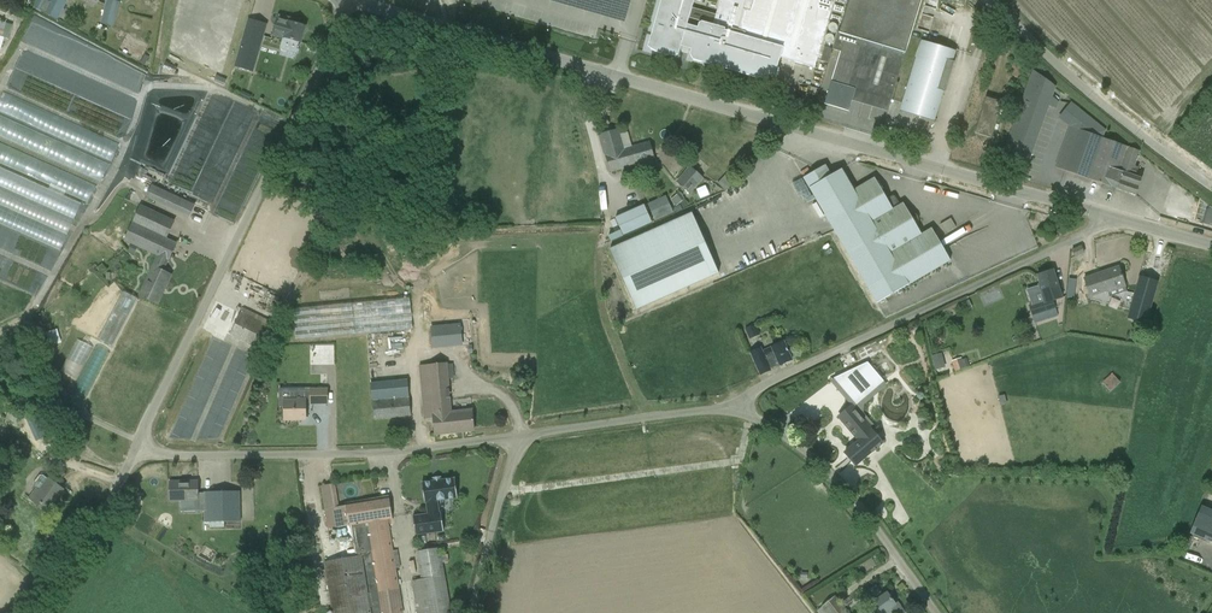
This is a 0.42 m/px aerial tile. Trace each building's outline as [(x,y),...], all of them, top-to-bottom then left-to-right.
[(49,2),(45,0),(39,0),(35,9),(57,20),(68,0),(50,0),(49,2)] [(649,45),(648,47),(654,52),(662,55),(670,57),(678,56),(678,54),(681,46),(692,49),(690,55),(693,60),(771,82),(776,80),(779,69),(777,68),(780,58),(815,68),(818,56),(828,23),(834,0),(662,0),(649,45)] [(852,101),(855,90),(883,98),(891,101),(922,0),(849,0),(839,33),(837,32),(835,39),(832,50),(840,52),(824,104),(849,112),(852,101)] [(110,24),(113,12),(114,6),(106,5),(102,22),(110,24)] [(302,43),(301,43),(305,26),(296,24),(297,20),(278,15),(273,35),(283,38),(281,46),(282,47),(280,49),(299,55),(302,43)] [(240,45),(260,51),(264,37),(244,31),(240,45)] [(921,41),(900,111),(936,122),(936,121),(935,121),(943,92),(945,92),(945,91),(944,91),(952,63),(954,63),(954,62),(953,62),(956,51),(921,41)] [(824,47),(820,61),(828,63),(832,49),(824,47)] [(14,70),(6,88),(121,140),(129,122),(14,70)] [(1055,86),(1033,70),(1002,157),(1026,165),(1026,166),(1027,166),(1048,105),(1056,108),(1058,102),(1051,97),(1055,86)] [(226,80),(217,76),(214,81),(224,85),(226,80)] [(110,161),(118,143),(4,92),(0,101),(0,112),(110,161)] [(992,139),(995,127),(1002,103),(986,98),(975,133),(992,139)] [(100,182),(108,163),(0,114),(0,137),(100,182)] [(1126,147),(1102,138),(1106,129),(1098,126),(1095,136),(1070,127),(1055,168),(1112,188),(1112,187),(1117,189),(1117,190),(1136,196),(1142,179),(1135,176),(1138,168),(1134,167),(1140,151),(1128,147),(1128,148),(1126,147)] [(605,155),(624,149),(618,129),(599,134),(605,155)] [(605,155),(610,172),(636,165),(637,170),(655,165),(653,161),(655,160),(650,142),(624,150),(624,149),(605,155)] [(88,203),(96,185),(0,143),(0,164),(88,203)] [(921,235),(916,225),(916,224),(917,224),(918,223),(918,222),(918,221),(918,220),(918,219),(918,218),(917,217),(917,216),(916,215),(915,214),(914,214),(913,214),(912,214),(911,214),(910,214),(909,214),(903,204),(893,210),(874,178),(853,191),(841,170),(831,176),(825,166),(803,178),(877,304),(950,261),(932,229),(921,235)] [(689,167),(675,183),(689,195),(703,179),(689,167)] [(81,204),(0,168),(0,224),(60,251),(81,204)] [(152,184),(146,197),(191,217),(197,204),(152,184)] [(700,198),(710,194),(706,185),(697,189),(700,198)] [(685,200),(679,193),(675,197),(670,200),(676,207),(680,204),(684,209),(689,205),(685,200)] [(651,212),(655,221),(673,213),(669,204),(651,212)] [(644,205),(616,218),(623,236),(652,223),(644,205)] [(166,239),(174,222),(140,206),(124,240),(157,256),(139,295),(157,304),(171,275),(163,271),(168,260),(169,261),(176,244),(166,239)] [(1202,224),(1211,227),(1211,208),(1209,206),(1206,210),(1202,224)] [(637,310),(719,274),(692,214),(610,250),(637,310)] [(610,242),(623,237),(621,231),(608,236),(610,242)] [(128,251),(135,254),(138,247),(131,244),(128,251)] [(1084,253),(1082,247),(1072,251),(1074,257),(1084,253)] [(1084,279),(1090,296),(1107,291),(1108,294),(1109,298),(1127,292),(1125,288),(1118,267),(1103,272),(1084,279)] [(1062,298),(1053,270),(1037,275),(1040,284),(1038,285),(1043,300),(1029,305),(1035,323),(1057,316),(1052,301),(1062,298)] [(1163,282),(1142,275),(1128,319),(1149,325),(1163,282)] [(1075,290),(1067,289),(1066,298),(1074,299),(1075,290)] [(123,291),(98,341),(113,348),(138,299),(123,291)] [(295,309),(297,341),(413,330),(410,299),(295,309)] [(968,301),(961,304),(964,311),(972,308),(968,301)] [(261,350),(272,328),(241,313),(230,335),(261,350)] [(755,324),(745,329),(750,338),(759,334),(755,324)] [(431,328),(433,347),(462,345),(460,325),(431,328)] [(50,346),(57,344),(54,330),(46,333),(50,346)] [(1134,342),(1141,338),(1139,333),(1131,337),(1134,342)] [(751,352),(761,375),(771,371),(770,369),(779,365),(780,365),(779,365),(779,366),(792,360),(784,342),(771,347),(772,347),(762,352),(761,348),(751,352)] [(335,361),(335,345),(312,345),(313,362),(335,361)] [(902,366),(890,352),(833,379),(856,405),(902,366)] [(935,370),(946,368),(942,353),(931,356),(935,370)] [(955,371),(960,370),(964,368),(961,358),(956,359),(952,361),(955,371)] [(446,363),(434,364),(419,366),(424,419),(433,418),(435,434),(474,430),(472,410),(451,413),(446,363)] [(284,420),(306,420),(306,404),(327,403),(327,390),(310,390),(310,392),(295,392),(295,399),(284,399),(284,420)] [(27,399),(21,396),(16,399),(16,404),(21,408),(26,405),(27,399)] [(372,401),(374,419),(411,416),(409,398),(372,401)] [(859,441),(845,453),(855,465),(872,451),(873,452),(875,449),(875,448),(877,447),(877,448),(880,445),(879,444),(882,443),(851,407),(839,417),(859,441)] [(26,419),(30,427),(45,420),(42,412),(26,419)] [(918,423),(928,422),(926,413),(917,414),(918,423)] [(3,474),(11,467),(4,459),(0,462),(0,471),(3,474)] [(47,512),(64,490),(48,478),(43,475),(40,476),(34,483),(35,487),(36,488),(29,498),(47,512)] [(439,512),(437,501),(457,498),(454,477),(421,481),(425,503),(426,503),(427,513),(414,515),(416,535),(443,531),(440,512),(439,512)] [(199,493),(198,481),(184,482),(184,483),(180,483),(180,482),(169,482),(170,501),(198,500),(198,506),(205,506),(205,522),(241,521),(240,492),(204,492),(204,493),(199,493)] [(371,607),(372,607),(373,612),(404,612),(388,519),(392,519),(389,498),(345,504),(345,506),(338,507),(334,484),(321,486),(328,529),(350,525),(355,555),(357,554),(358,556),(323,562),(332,612),(372,612),(371,607)] [(1201,506),(1189,533),(1211,543),(1211,511),(1201,506)] [(416,552),(420,579),(412,581),(417,612),(452,612),(441,547),(416,552)] [(895,604),(887,593),(882,596),(875,586),(867,592),(875,603),(873,605),(879,612),(903,612),(904,612),(897,602),(895,604)] [(834,596),(821,607),(826,612),(848,612),(834,596)]
